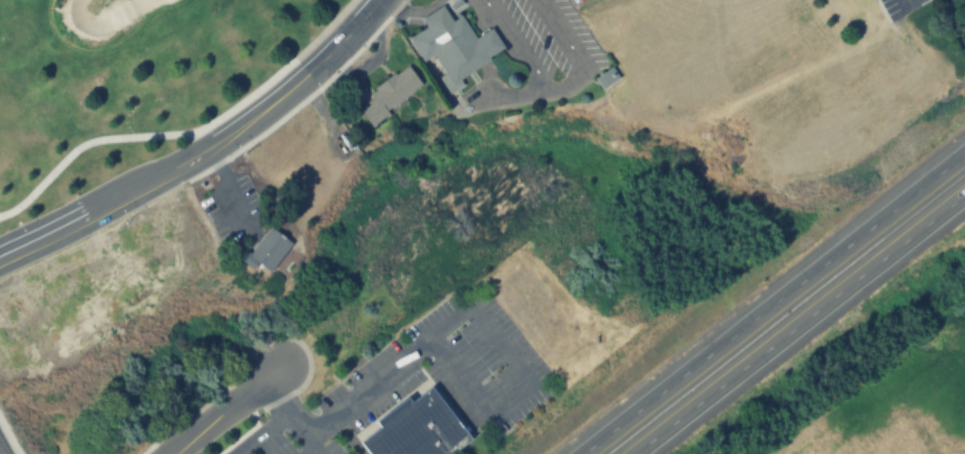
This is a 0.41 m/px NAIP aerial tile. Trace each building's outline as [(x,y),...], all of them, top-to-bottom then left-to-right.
[(409,39),(424,61),(432,55),(444,73),(438,77),(449,94),(463,85),(459,80),(489,60),(488,58),(503,47),(490,28),(475,39),(460,17),(453,22),(442,6),(421,20),(426,27),(409,39)] [(424,88),(408,67),(355,105),(371,126),(424,88)] [(595,78),(601,89),(618,79),(612,68),(595,78)] [(268,228),(290,242),(272,269),(250,254),(268,228)] [(369,453),(452,453),(471,439),(430,387),(410,403),(406,398),(375,422),(379,426),(359,442),(369,453)]
